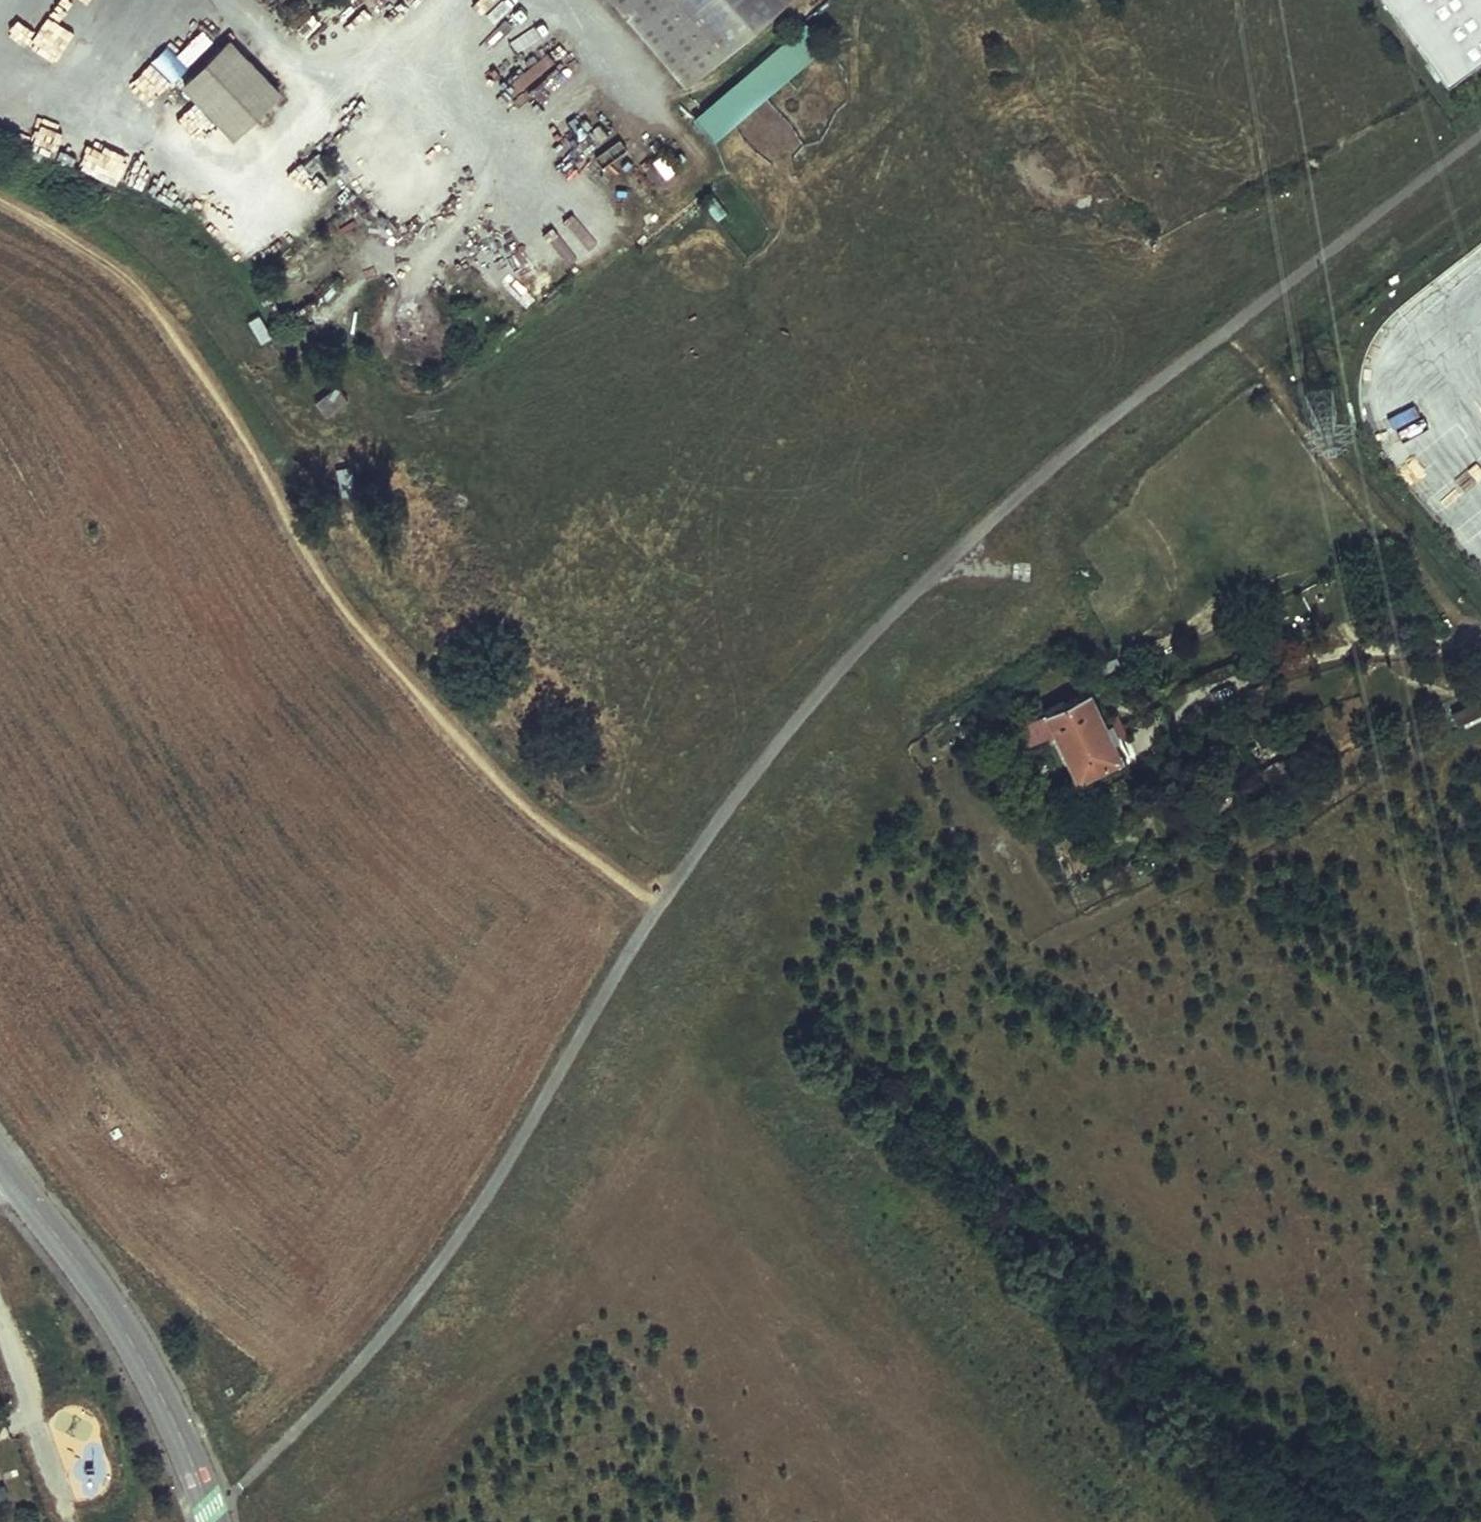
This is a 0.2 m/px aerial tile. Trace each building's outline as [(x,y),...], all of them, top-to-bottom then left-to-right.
[(689,84),(783,0),(615,0),(689,84)] [(1448,78),(1480,53),(1480,0),(1389,0),(1448,78)] [(803,22),(694,119),(715,142),(824,45),(803,22)] [(235,140),(282,96),(234,45),(187,89),(235,140)] [(172,85),(185,69),(162,51),(149,67),(172,85)] [(326,397),(335,409),(347,400),(338,387),(326,397)] [(1087,689),(1042,710),(1053,732),(1075,778),(1113,760),(1097,727),(1103,724),(1087,689)] [(1023,747),(1053,732),(1042,710),(1013,724),(1023,747)] [(1295,750),(1267,764),(1276,782),(1330,756),(1320,736),(1294,748),(1295,750)]
